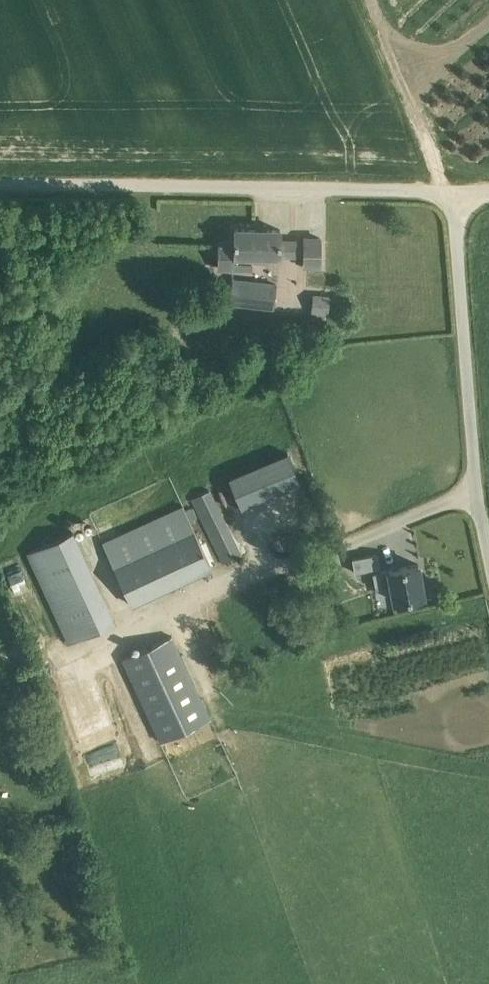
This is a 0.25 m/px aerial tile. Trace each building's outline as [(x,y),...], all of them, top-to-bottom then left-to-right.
[(281,255),(281,240),(281,229),(235,229),(235,241),(219,241),(219,267),(252,268),(252,254),(281,255)] [(305,255),(304,265),(320,266),(321,238),(305,237),(305,255)] [(231,301),(273,306),(276,284),(233,279),(231,301)] [(312,310),(329,312),(331,298),(314,296),(312,310)] [(243,508),(309,481),(296,450),(230,477),(243,508)] [(103,542),(132,604),(212,567),(183,505),(103,542)] [(32,553),(72,642),(116,622),(75,533),(32,553)] [(353,558),(355,572),(381,567),(378,554),(353,558)] [(376,587),(392,584),(395,600),(424,595),(418,564),(389,569),(373,572),(376,587)] [(123,658),(161,742),(211,718),(180,654),(172,636),(123,658)]
